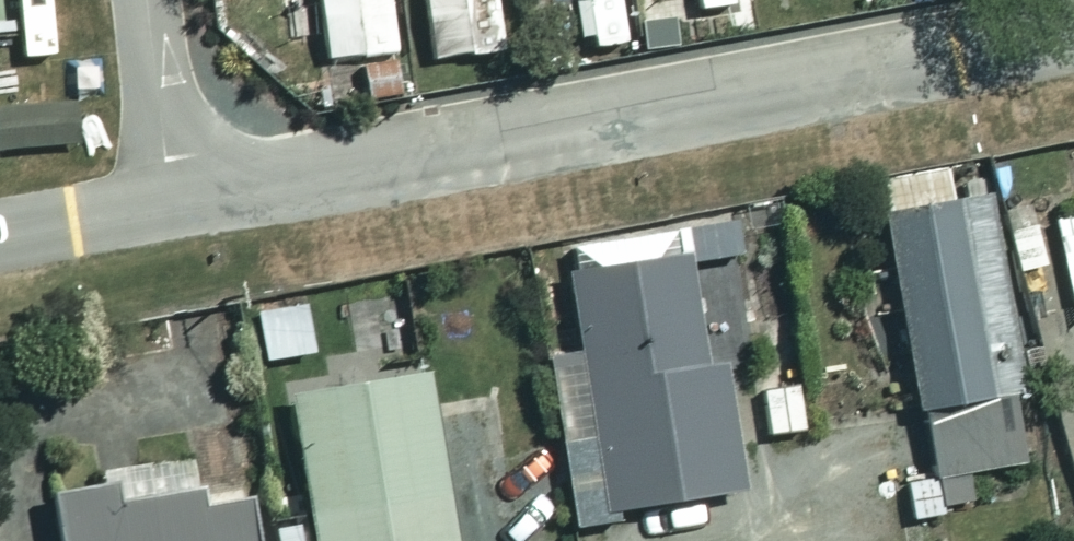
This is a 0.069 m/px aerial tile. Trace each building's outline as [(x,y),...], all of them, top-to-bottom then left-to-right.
[(327,57),(390,48),(383,0),(318,0),(327,57)] [(464,51),(496,46),(488,0),(419,0),(428,56),(463,50),(464,51)] [(619,38),(613,0),(560,0),(566,34),(585,31),(587,43),(619,38)] [(637,46),(672,42),(668,14),(634,18),(637,46)] [(388,57),(357,62),(362,96),(394,91),(388,57)] [(960,202),(953,167),(880,180),(936,476),(1009,462),(996,393),(1026,388),(989,197),(960,202)] [(1059,213),(1072,302),(1073,302),(1073,211),(1059,213)] [(547,355),(574,523),(752,494),(729,346),(762,341),(743,217),(572,244),(589,348),(547,355)] [(431,371),(295,393),(319,540),(459,540),(431,371)] [(205,458),(103,473),(105,485),(58,492),(65,540),(255,540),(246,484),(209,490),(205,458)]
